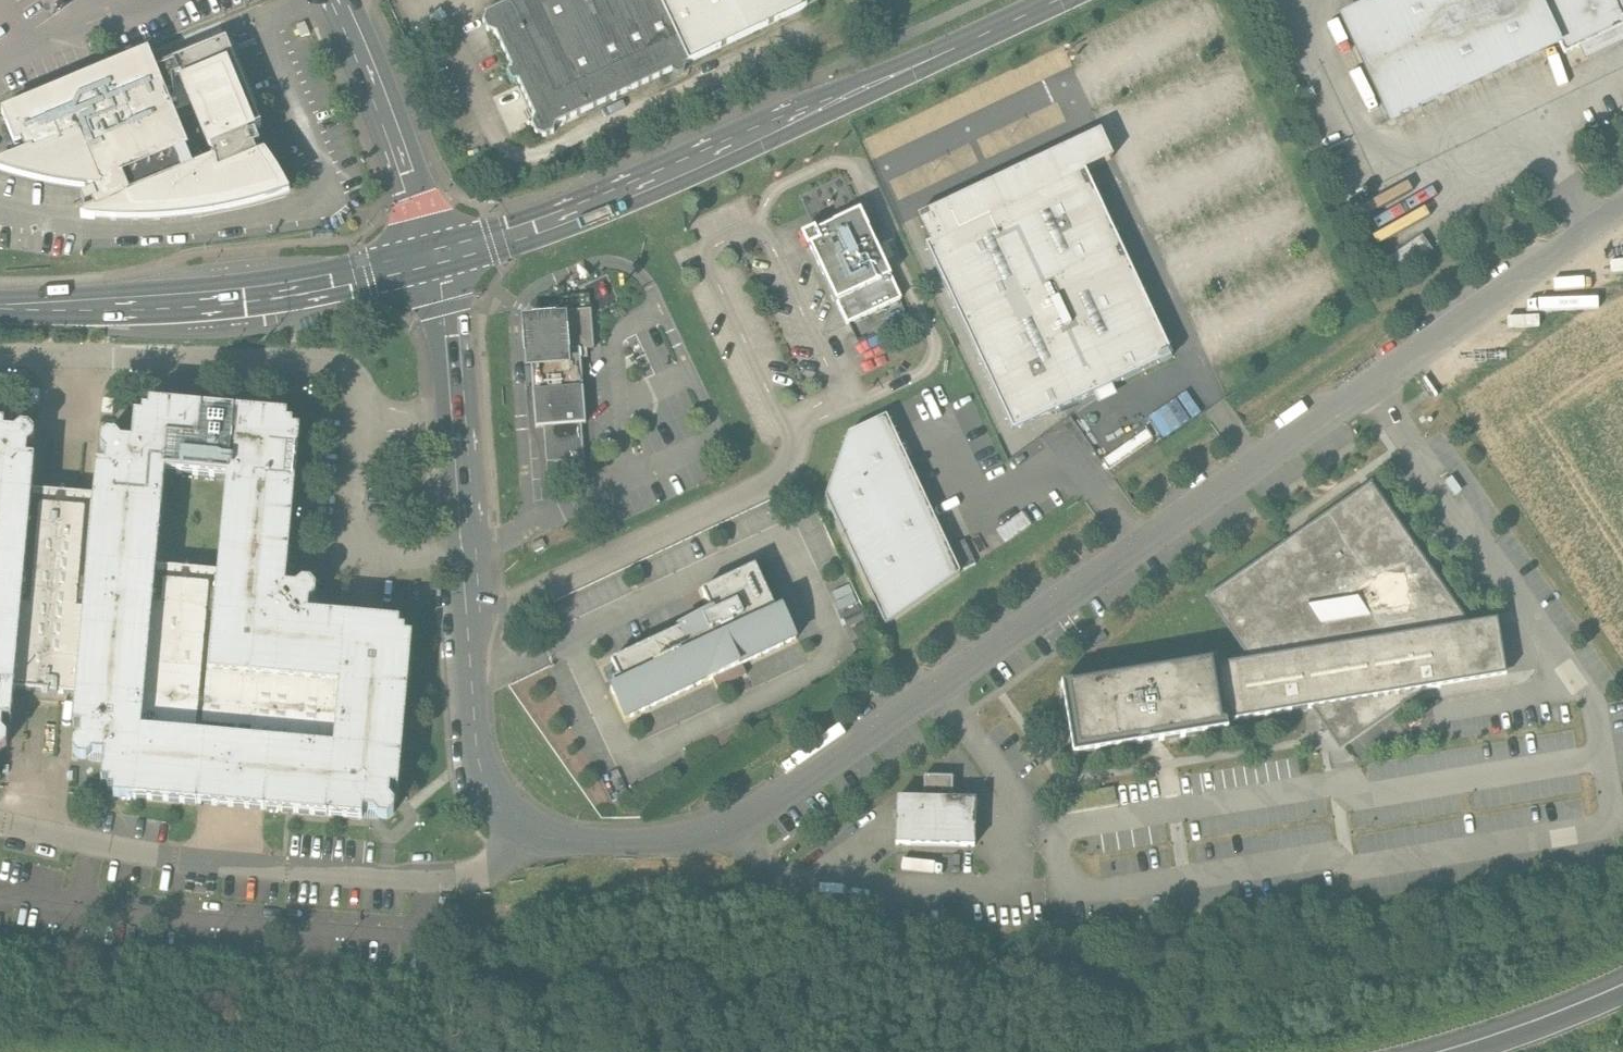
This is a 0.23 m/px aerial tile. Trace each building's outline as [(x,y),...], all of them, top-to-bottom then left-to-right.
[(510,2),(486,13),(483,22),(487,31),(496,35),(511,68),(508,70),(506,74),(510,83),(514,84),(518,82),(534,117),(531,126),(535,135),(544,138),(553,134),(557,125),(649,82),(671,72),(673,74),(678,76),(684,73),(685,68),(684,66),(807,9),(803,0),(509,0),(510,2)] [(1346,14),(1399,132),(1587,48),(1595,67),(1622,54),(1622,0),(1377,0),(1346,14)] [(227,39),(177,62),(183,77),(163,85),(149,54),(2,113),(17,145),(26,141),(30,151),(0,163),(0,170),(17,176),(46,183),(85,190),(82,218),(132,219),(181,216),(236,208),(289,192),(265,151),(258,153),(249,132),(262,126),(227,39)] [(930,223),(1024,435),(1179,363),(1096,186),(1082,156),(930,223)] [(902,310),(857,208),(800,234),(847,335),(902,310)] [(542,474),(579,473),(575,343),(600,342),(598,310),(552,312),(552,325),(520,326),(521,365),(531,365),(533,430),(541,430),(542,474)] [(1187,390),(1150,415),(1165,437),(1202,412),(1187,390)] [(415,638),(403,623),(314,613),(314,603),(321,596),(322,589),(320,586),(318,583),(310,583),(303,588),(290,587),(302,438),(289,417),(153,406),(135,420),(134,441),(112,441),(106,447),(100,454),(97,504),(81,715),(76,757),(95,778),(117,801),(381,823),(390,815),(399,807),(415,638)] [(834,500),(894,632),(968,582),(896,419),(859,437),(834,500)] [(35,442),(36,431),(30,425),(23,424),(17,431),(5,430),(5,426),(0,425),(0,750),(2,750),(8,744),(8,733),(3,730),(4,713),(20,711),(36,500),(38,456),(28,456),(29,446),(35,442)] [(1146,431),(1103,461),(1109,470),(1152,440),(1146,431)] [(1479,620),(1467,622),(1372,485),(1293,541),(1215,596),(1255,657),(1216,663),(1216,659),(1061,684),(1073,756),(1152,743),(1228,731),(1226,719),(1311,706),(1321,720),(1326,727),(1333,737),(1341,748),(1422,689),(1427,686),(1456,681),(1489,675),(1505,672),(1495,617),(1479,620)] [(97,504),(36,500),(20,711),(81,715),(97,504)] [(1001,526),(1008,544),(1034,524),(1028,508),(1001,526)] [(966,542),(957,547),(966,564),(975,560),(966,542)] [(608,688),(625,722),(793,642),(756,566),(702,593),(712,614),(697,621),(611,663),(620,683),(608,688)] [(899,797),(898,848),(977,849),(978,801),(953,801),(953,777),(926,777),(925,798),(899,797)]
